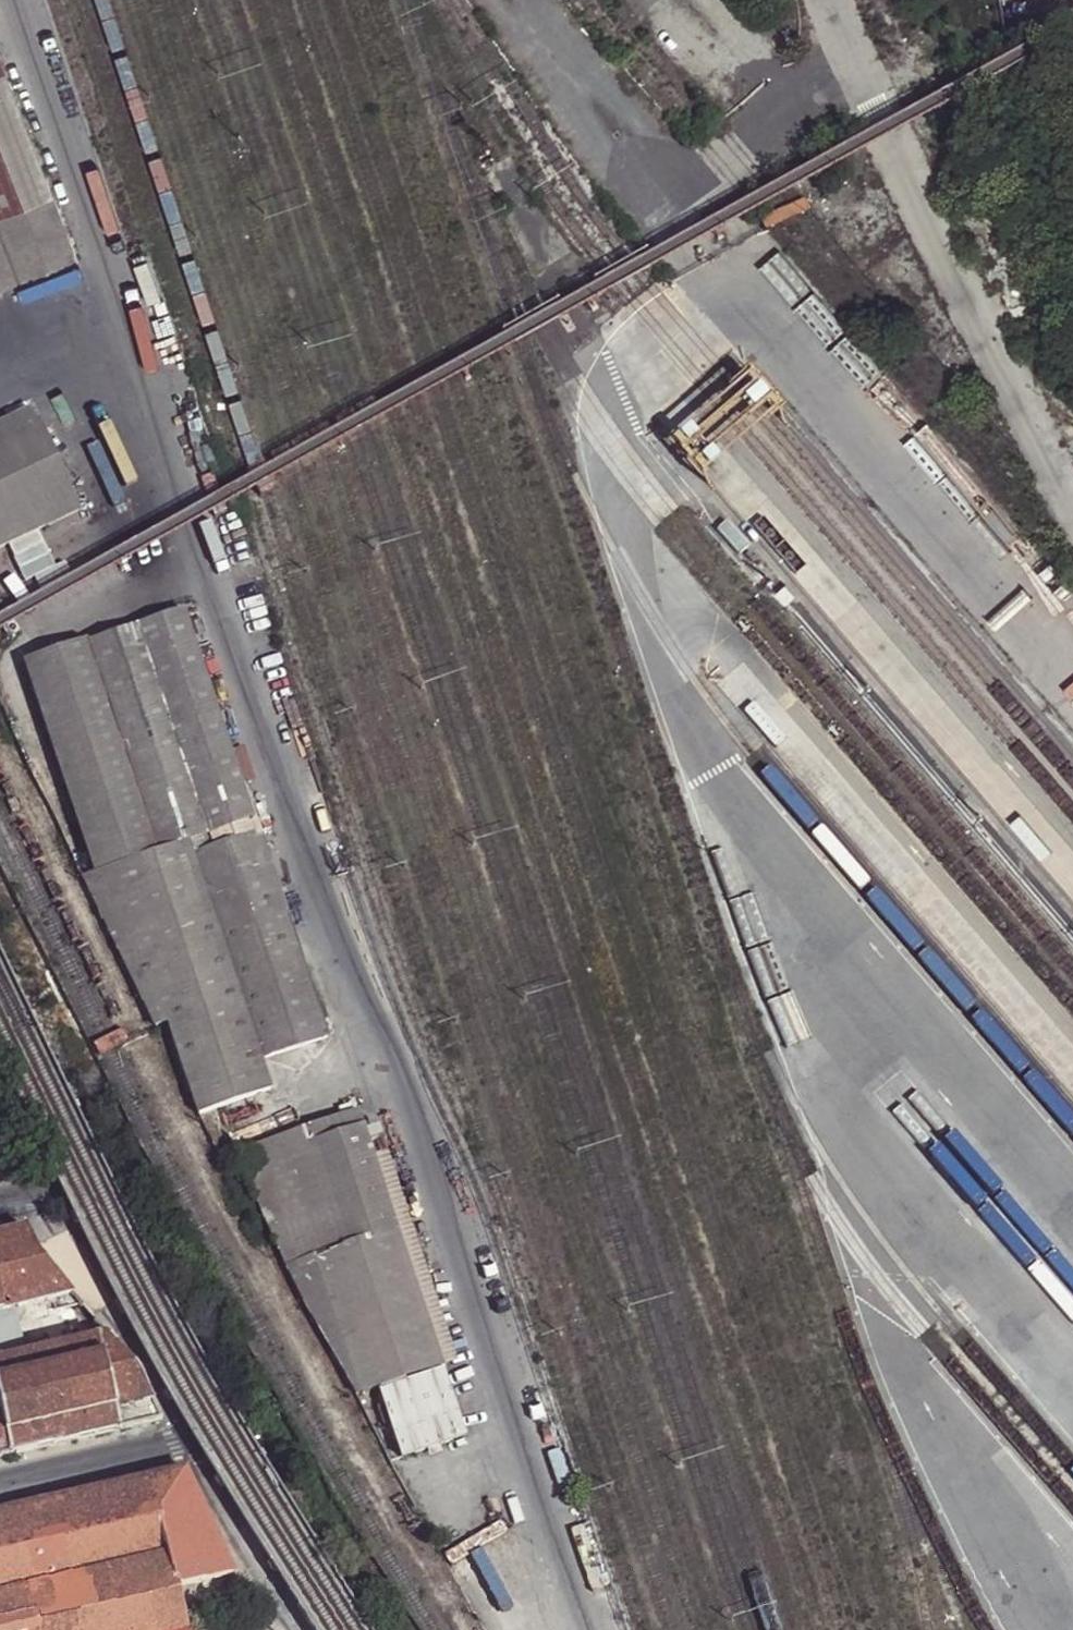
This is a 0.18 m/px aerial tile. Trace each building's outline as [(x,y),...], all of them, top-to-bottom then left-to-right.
[(0,65),(0,287),(78,258),(0,65)] [(0,423),(0,549),(83,512),(33,408),(0,423)] [(27,666),(98,877),(86,882),(157,1031),(201,1117),(273,1092),(263,1062),(329,1041),(186,614),(27,666)] [(436,1349),(369,1128),(361,1112),(239,1156),(291,1272),(349,1378),(436,1349)] [(387,1123),(369,1128),(436,1349),(447,1371),(466,1364),(387,1123)] [(12,1309),(74,1294),(41,1255),(28,1227),(0,1234),(0,1312),(12,1309)] [(48,1349),(46,1341),(21,1347),(12,1309),(0,1312),(0,1361),(48,1349)] [(0,1361),(0,1458),(9,1456),(162,1420),(141,1373),(109,1335),(48,1349),(0,1361)] [(447,1371),(436,1349),(349,1378),(363,1400),(386,1391),(410,1460),(472,1440),(447,1371)] [(178,1589),(232,1576),(184,1471),(150,1479),(178,1589)] [(178,1589),(150,1479),(0,1514),(0,1629),(187,1629),(178,1589)]
